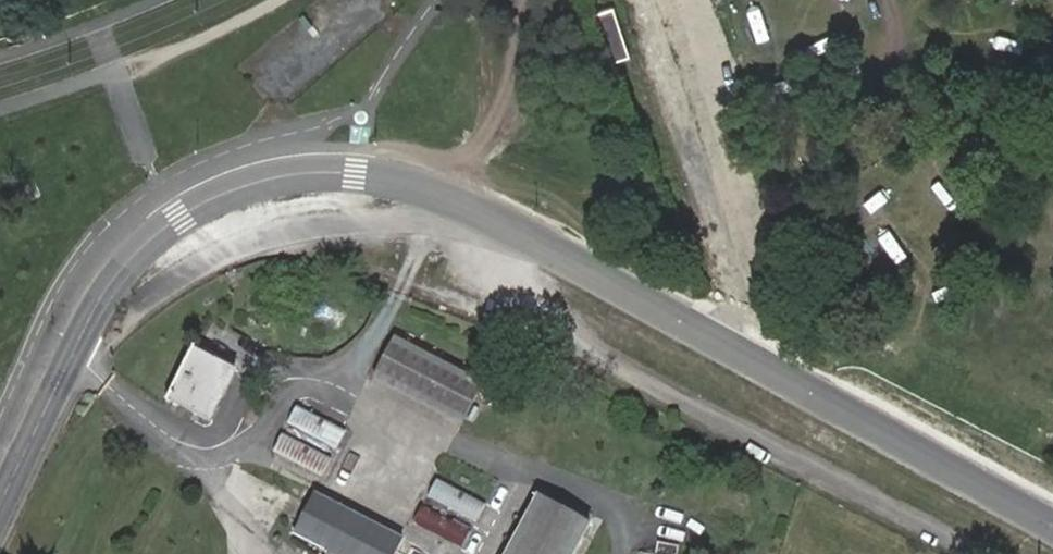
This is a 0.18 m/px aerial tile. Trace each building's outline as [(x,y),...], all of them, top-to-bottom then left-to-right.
[(620,0),(593,0),(597,14),(613,7),(632,56),(620,0)] [(375,371),(463,413),(482,374),(394,330),(375,371)] [(192,346),(168,393),(212,415),(236,367),(192,346)] [(289,415),(338,439),(346,423),(297,399),(289,415)] [(275,443),(321,468),(332,451),(283,426),(275,443)] [(428,489),(478,514),(486,496),(436,471),(428,489)] [(350,553),(393,553),(405,532),(317,486),(296,526),(350,553)] [(507,553),(569,553),(589,519),(541,492),(507,553)] [(414,516),(464,541),(472,525),(423,500),(414,516)]
